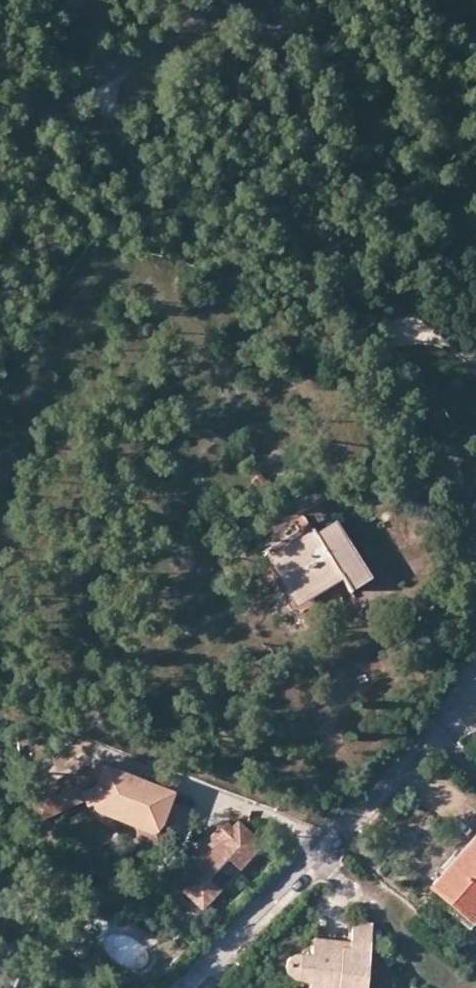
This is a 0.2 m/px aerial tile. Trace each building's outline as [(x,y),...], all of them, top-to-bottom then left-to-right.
[(313,529),(265,559),(295,605),(341,577),(348,588),(369,575),(335,520),(315,532),(313,529)] [(155,830),(160,817),(167,797),(171,787),(97,758),(30,789),(42,818),(84,793),(90,799),(101,792),(122,800),(120,814),(136,822),(155,830)] [(167,797),(160,817),(168,820),(175,802),(167,797)] [(230,827),(187,874),(178,884),(202,906),(261,843),(236,820),(230,827)] [(180,866),(187,874),(230,827),(223,821),(180,866)] [(430,886),(444,898),(467,917),(475,906),(475,832),(430,886)] [(467,917),(475,924),(475,906),(467,917)] [(297,980),(308,981),(307,987),(364,987),(371,922),(352,920),(349,939),(314,936),(311,952),(295,952),(287,955),(285,964),(290,976),(297,980)] [(36,980),(15,975),(12,987),(17,987),(34,987),(36,980)]
